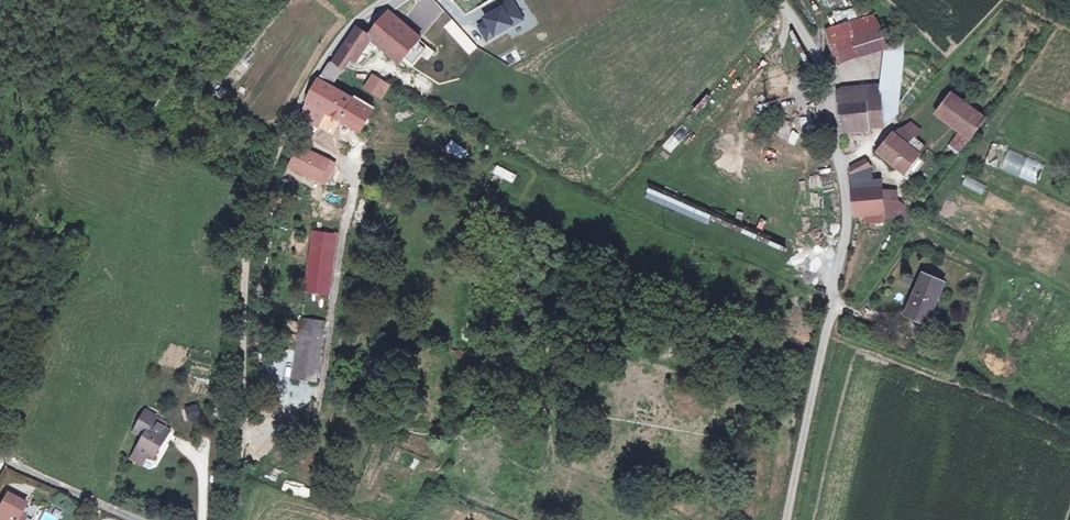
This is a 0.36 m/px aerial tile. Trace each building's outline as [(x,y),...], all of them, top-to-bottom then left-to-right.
[(488,22),(480,27),(488,40),(524,20),(512,0),(501,6),(503,9),(494,14),(486,18),(488,22)] [(833,13),(836,22),(857,17),(854,8),(833,13)] [(877,10),(828,27),(838,62),(891,46),(887,38),(883,27),(877,10)] [(424,39),(389,13),(371,35),(359,26),(340,52),(350,58),(356,62),(375,38),(393,50),(389,56),(402,65),(424,39)] [(895,35),(891,24),(883,27),(887,38),(895,35)] [(905,66),(908,42),(891,46),(882,80),(900,82),(905,66)] [(922,71),(926,65),(916,58),(912,64),(922,71)] [(343,67),(334,61),(316,83),(307,101),(310,103),(328,113),(331,114),(343,94),(330,86),(343,67)] [(389,86),(373,78),(366,91),(383,99),(389,86)] [(881,88),(880,80),(868,81),(869,86),(838,88),(839,97),(882,93),(884,112),(895,111),(893,87),(881,88)] [(219,87),(217,95),(226,97),(227,88),(219,87)] [(884,112),(882,93),(839,97),(843,128),(885,126),(884,112)] [(352,99),(343,94),(331,114),(341,119),(352,99)] [(986,121),(953,95),(937,114),(961,133),(952,146),(962,152),(986,121)] [(370,109),(352,99),(341,119),(359,129),(370,109)] [(328,113),(310,103),(303,116),(321,126),(328,113)] [(801,128),(810,127),(809,117),(800,118),(801,128)] [(923,128),(914,119),(906,129),(915,137),(923,128)] [(776,137),(786,141),(791,128),(780,124),(776,137)] [(793,143),(799,133),(793,129),(787,140),(793,143)] [(915,137),(906,129),(894,136),(884,150),(908,170),(927,147),(915,137)] [(984,163),(1036,185),(1045,164),(993,142),(984,163)] [(308,152),(297,148),(291,165),(300,169),(308,152)] [(318,157),(308,152),(300,169),(310,174),(318,157)] [(328,161),(318,157),(310,174),(320,178),(328,161)] [(873,168),(868,158),(852,166),(853,177),(873,168)] [(328,161),(320,178),(323,180),(330,162),(328,161)] [(874,189),(873,168),(853,177),(854,190),(874,189)] [(983,194),(987,185),(966,176),(962,185),(983,194)] [(709,222),(713,212),(648,188),(644,199),(709,222)] [(885,214),(884,188),(874,189),(854,190),(856,217),(868,216),(885,214)] [(916,209),(884,188),(885,214),(868,216),(868,223),(888,223),(901,224),(906,226),(916,209)] [(336,233),(314,230),(306,289),(328,292),(336,233)] [(928,270),(917,293),(941,303),(952,279),(928,270)] [(941,303),(917,293),(910,310),(934,320),(941,303)] [(325,319),(303,315),(295,376),(317,379),(325,319)] [(183,350),(182,361),(190,362),(192,351),(183,350)] [(187,420),(202,416),(198,403),(183,407),(187,420)] [(171,427),(150,416),(147,421),(168,432),(171,427)] [(142,455),(153,461),(160,465),(175,436),(168,432),(147,421),(139,437),(149,442),(142,455)] [(153,461),(142,455),(139,460),(150,466),(153,461)] [(12,495),(0,517),(0,519),(22,519),(25,514),(30,505),(12,495)]
